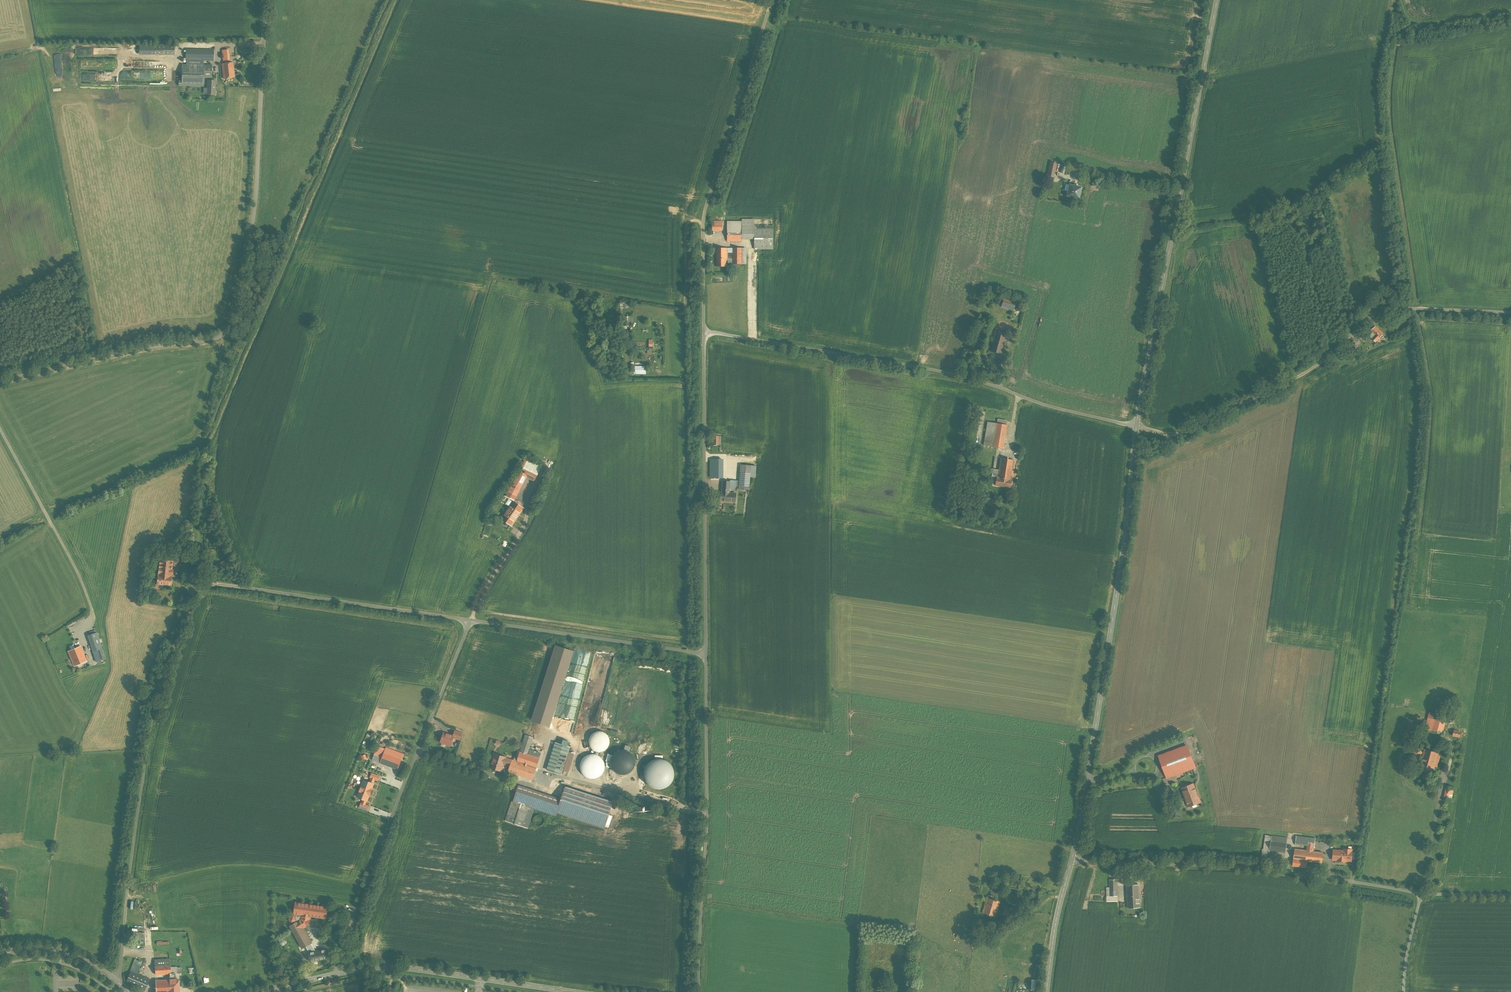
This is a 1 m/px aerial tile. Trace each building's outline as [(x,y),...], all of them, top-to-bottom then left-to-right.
[(154,44),(154,54),(174,55),(174,45),(154,44)] [(214,61),(213,49),(186,49),(186,60),(214,61)] [(90,69),(102,70),(102,61),(90,61),(90,69)] [(224,79),(234,77),(233,63),(222,64),(224,79)] [(212,77),(212,65),(204,65),(182,64),(181,80),(179,80),(179,86),(203,86),(203,77),(212,77)] [(114,71),(96,72),(96,81),(111,81),(111,76),(114,76),(114,71)] [(215,95),(216,81),(207,80),(207,94),(215,95)] [(1056,166),(1051,164),(1048,176),(1054,177),(1056,166)] [(1081,187),(1070,185),(1067,196),(1079,198),(1081,187)] [(755,219),(742,219),(742,221),(742,239),(754,238),(754,249),(773,249),(773,229),(757,229),(757,227),(755,227),(755,219)] [(722,221),(712,221),(712,230),(722,230),(722,221)] [(742,221),(727,221),(727,241),(742,241),(742,239),(742,221)] [(742,248),(733,248),(733,252),(728,252),(728,248),(714,248),(714,252),(717,252),(717,256),(722,256),(722,257),(728,257),(728,259),(733,259),(733,264),(742,264),(742,248)] [(722,257),(722,256),(717,256),(717,266),(726,266),(726,259),(728,259),(728,257),(722,257)] [(1017,299),(1005,295),(1002,306),(1014,310),(1017,299)] [(1383,334),(1376,326),(1371,330),(1375,335),(1372,338),(1376,342),(1383,334)] [(1006,334),(996,331),(994,339),(1004,342),(1006,334)] [(1004,342),(994,339),(994,340),(991,351),(1001,354),(1002,349),(1004,342)] [(1007,424),(988,422),(985,445),(1003,448),(1007,424)] [(1014,459),(1001,458),(999,469),(1012,472),(1014,459)] [(751,465),(741,464),(740,483),(737,483),(736,486),(739,486),(739,489),(749,489),(751,465)] [(538,473),(523,465),(519,473),(526,477),(534,481),(538,473)] [(999,469),(986,467),(986,471),(992,473),(991,476),(997,477),(995,485),(1011,487),(1012,479),(1011,479),(1012,472),(999,469)] [(519,473),(509,492),(516,496),(526,477),(519,473)] [(737,480),(729,480),(729,482),(723,481),(722,491),(722,494),(725,494),(726,490),(730,490),(730,488),(736,489),(737,483),(737,480)] [(730,490),(726,490),(725,494),(722,494),(721,500),(735,502),(736,493),(730,492),(730,490)] [(719,502),(712,501),(711,509),(719,510),(719,502)] [(523,508),(513,502),(502,518),(512,525),(523,508)] [(173,560),(160,559),(158,574),(171,575),(173,560)] [(227,559),(207,569),(210,575),(230,565),(227,559)] [(158,574),(157,584),(171,586),(172,575),(171,575),(158,574)] [(106,659),(102,648),(97,632),(87,635),(93,651),(97,662),(106,659)] [(551,726),(574,651),(555,645),(531,720),(551,726)] [(74,666),(86,661),(80,646),(68,651),(74,666)] [(1445,721),(1433,718),(1434,713),(1430,712),(1425,729),(1442,733),(1445,721)] [(462,732),(455,730),(453,736),(454,736),(454,737),(460,739),(462,732)] [(601,731),(599,731),(597,731),(596,731),(594,732),(593,733),(592,734),(591,736),(590,737),(589,739),(589,740),(589,742),(590,744),(590,745),(591,747),(592,748),(593,749),(595,750),(597,751),(598,751),(600,751),(602,751),(603,751),(605,750),(606,749),(607,748),(608,746),(609,745),(610,743),(610,741),(610,740),(609,738),(609,736),(608,735),(607,734),(606,732),(604,732),(602,731),(601,731)] [(453,736),(444,732),(441,741),(442,741),(447,743),(451,745),(454,737),(454,736),(453,736)] [(526,734),(517,761),(519,761),(515,774),(533,779),(540,758),(528,754),(533,737),(526,734)] [(567,746),(556,742),(547,769),(562,774),(570,747),(569,746),(567,746)] [(1188,745),(1159,756),(1167,777),(1177,774),(1176,772),(1195,765),(1188,745)] [(1419,746),(1413,750),(1416,756),(1423,752),(1419,746)] [(403,754),(386,748),(385,752),(381,762),(398,768),(403,754)] [(385,752),(377,749),(373,759),(381,762),(385,752)] [(1438,753),(1425,749),(1420,770),(1432,773),(1438,753)] [(635,760),(633,756),(630,754),(626,752),(622,752),(618,753),(615,755),(613,758),(611,762),(611,766),(613,770),(615,773),(618,775),(622,776),(626,776),(630,774),(633,771),(635,768),(635,764),(635,760)] [(506,757),(495,753),(493,758),(491,767),(501,770),(504,763),(510,765),(512,760),(505,758),(506,757)] [(594,753),(592,753),(590,754),(589,754),(587,755),(585,756),(584,757),(583,758),(582,760),(581,762),(580,763),(580,765),(580,767),(581,769),(581,771),(582,772),(583,774),(584,775),(586,776),(588,777),(589,778),(591,778),(593,778),(595,778),(597,777),(598,777),(600,776),(601,775),(602,773),(603,772),(604,770),(605,768),(605,766),(605,764),(605,763),(604,761),(603,759),(602,758),(601,756),(599,755),(598,754),(596,754),(594,753)] [(517,761),(512,759),(510,765),(508,771),(515,774),(519,761),(517,761)] [(664,789),(668,786),(671,782),(673,777),(673,772),(671,768),(668,764),(664,761),(660,760),(655,761),(651,762),(647,765),(645,769),(644,774),(644,778),(646,783),(650,786),(654,789),(659,790),(664,789)] [(371,778),(370,782),(374,783),(375,779),(378,780),(380,776),(372,773),(370,778),(371,778)] [(370,782),(364,779),(357,797),(363,799),(367,800),(368,801),(374,783),(370,782)] [(1193,783),(1182,788),(1187,800),(1186,801),(1188,806),(1201,802),(1199,796),(1198,796),(1193,783)] [(526,788),(519,785),(518,786),(513,784),(511,789),(517,791),(515,799),(513,798),(505,820),(528,828),(535,807),(521,803),(526,788)] [(1454,787),(1447,785),(1443,799),(1451,801),(1454,787)] [(613,802),(565,786),(561,799),(557,812),(604,827),(613,802)] [(561,799),(526,788),(521,803),(535,807),(551,813),(556,815),(557,812),(561,799)] [(367,800),(363,799),(360,807),(368,810),(369,806),(366,804),(367,800)] [(541,814),(540,814),(538,814),(537,815),(536,815),(536,816),(535,817),(534,818),(534,819),(534,820),(535,822),(535,823),(536,823),(537,824),(538,825),(539,825),(540,825),(541,825),(542,825),(543,824),(544,823),(545,822),(545,821),(545,820),(545,819),(545,818),(545,817),(544,816),(543,815),(542,815),(541,814)] [(1272,836),(1266,835),(1264,849),(1263,849),(1262,859),(1267,860),(1269,849),(1270,850),(1272,836)] [(1288,838),(1272,836),(1270,850),(1286,852),(1288,838)] [(1305,851),(1305,850),(1295,849),(1294,858),(1308,861),(1311,861),(1312,851),(1314,851),(1316,838),(1297,836),(1296,844),(1307,845),(1307,851),(1305,851)] [(1344,850),(1334,850),(1333,859),(1334,859),(1338,859),(1338,860),(1341,861),(1341,860),(1342,860),(1342,861),(1347,861),(1347,860),(1351,860),(1352,860),(1352,849),(1344,849),(1344,850)] [(1314,851),(1312,851),(1311,861),(1323,862),(1323,852),(1314,851)] [(1294,858),(1293,865),(1307,867),(1308,861),(1294,858)] [(1139,884),(1127,885),(1127,893),(1140,893),(1139,884)] [(1140,893),(1127,893),(1128,908),(1140,907),(1140,893)] [(989,897),(984,912),(995,915),(999,900),(989,897)] [(328,907),(296,902),(294,914),(296,914),(295,915),(294,915),(288,918),(289,919),(292,923),(293,924),(290,925),(292,930),(300,943),(303,948),(306,946),(309,952),(310,961),(318,960),(326,958),(329,958),(328,949),(316,951),(312,943),(303,928),(307,926),(307,925),(308,924),(310,920),(310,916),(327,918),(328,907)] [(1017,910),(1006,906),(1003,916),(1014,919),(1017,910)] [(170,942),(158,942),(159,951),(171,950),(170,942)] [(150,978),(137,973),(142,961),(135,958),(126,982),(145,990),(150,978)] [(170,964),(155,965),(155,974),(171,973),(170,964)] [(165,979),(166,991),(179,991),(178,978),(165,979)] [(156,980),(156,991),(166,991),(165,979),(156,980)]
